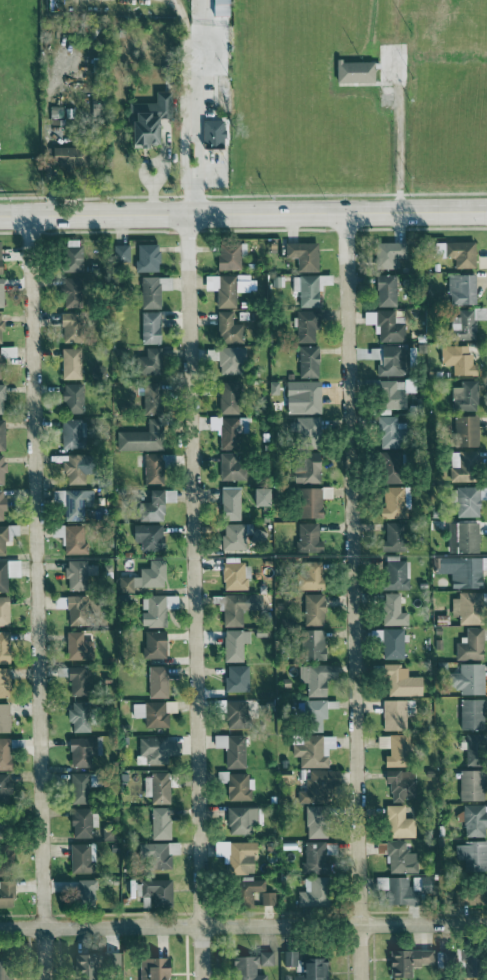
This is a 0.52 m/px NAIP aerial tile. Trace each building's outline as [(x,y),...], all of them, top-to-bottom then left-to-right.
[(225,15),(225,0),(207,0),(207,15),(225,15)] [(371,81),(371,60),(333,60),(333,81),(371,81)] [(151,116),(163,116),(164,90),(152,90),(152,102),(126,102),(126,144),(151,144),(151,116)] [(200,145),(221,145),(220,119),(199,119),(200,145)] [(48,146),(48,161),(79,160),(79,146),(48,146)] [(471,240),(432,242),(433,257),(452,257),(452,267),(472,267),(471,240)] [(282,242),(283,257),(296,256),(296,271),(316,271),(315,241),(282,242)] [(398,241),(372,242),(372,268),(399,268),(398,241)] [(244,242),(216,243),(216,269),(239,269),(239,254),(244,254),(244,242)] [(134,243),(134,271),(155,272),(156,244),(134,243)] [(126,244),(109,244),(109,261),(126,260),(126,244)] [(80,271),(80,246),(59,246),(59,270),(80,271)] [(296,291),(297,307),(318,306),(317,284),(330,284),(330,274),(290,275),(290,291),(296,291)] [(394,306),(394,274),(374,274),(373,305),(394,306)] [(472,274),(445,274),(446,304),(472,303),(472,274)] [(216,307),(234,307),(234,291),(255,291),(255,275),(216,275),(216,307)] [(74,298),(77,278),(60,276),(57,296),(74,298)] [(169,276),(138,276),(139,308),(157,308),(157,290),(169,290),(169,276)] [(483,319),(483,307),(471,307),(471,319),(483,319)] [(471,339),(472,309),(456,308),(455,316),(448,315),(447,339),(471,339)] [(392,309),(373,310),(373,333),(377,333),(377,341),(402,341),(402,316),(392,316),(392,309)] [(231,310),(215,311),(216,343),(242,342),(242,323),(231,323),(231,310)] [(295,341),(314,342),(314,310),(295,310),(295,341)] [(58,341),(77,341),(78,312),(59,311),(58,341)] [(156,311),(138,311),(139,343),(156,343),(156,311)] [(316,346),(297,345),(297,377),(316,377),(316,346)] [(400,346),(376,345),(376,375),(400,375),(400,346)] [(469,345),(439,345),(439,365),(450,364),(451,375),(469,375),(469,345)] [(157,346),(143,347),(143,355),(133,356),(134,374),(158,373),(157,346)] [(243,346),(217,346),(218,373),(236,373),(236,364),(244,364),(243,346)] [(14,357),(13,347),(0,347),(0,357),(14,357)] [(59,379),(79,378),(78,347),(58,348),(59,379)] [(457,380),(458,386),(449,387),(450,410),(474,409),(473,379),(457,380)] [(318,380),(283,381),(283,403),(299,403),(299,412),(318,412),(318,380)] [(377,408),(403,408),(402,393),(404,393),(403,380),(376,380),(377,408)] [(217,381),(218,414),(237,413),(236,381),(217,381)] [(60,412),(80,412),(80,382),(60,383),(60,412)] [(154,383),(142,382),(140,412),(153,413),(154,383)] [(394,415),(376,415),(377,447),(395,447),(394,415)] [(475,445),(475,415),(452,416),(452,446),(475,445)] [(318,445),(317,416),(289,417),(290,446),(318,445)] [(246,417),(219,417),(219,449),(241,449),(241,432),(247,432),(246,417)] [(145,430),(114,431),(115,450),(159,449),(158,418),(145,418),(145,430)] [(59,447),(79,448),(79,419),(60,419),(59,447)] [(448,481),(473,480),(473,466),(477,466),(477,450),(447,451),(448,481)] [(292,482),(317,482),(316,451),(291,452),(292,482)] [(396,483),(397,452),(378,451),(376,482),(396,483)] [(218,480),(243,479),(242,452),(218,453),(218,480)] [(141,484),(158,485),(158,453),(142,453),(141,484)] [(66,473),(65,482),(77,483),(78,461),(61,460),(60,473),(66,473)] [(401,517),(400,486),(381,486),(382,507),(376,507),(377,518),(401,517)] [(477,517),(477,499),(486,499),(486,487),(453,486),(452,516),(477,517)] [(238,488),(218,487),(217,519),(237,520),(238,488)] [(296,517),(319,517),(318,487),(295,487),(296,517)] [(249,505),(264,505),(264,488),(249,488),(249,505)] [(82,489),(52,490),(52,506),(64,505),(64,520),(83,520),(82,489)] [(172,489),(144,489),(144,501),(136,502),(137,521),(161,520),(160,502),(173,501),(172,489)] [(318,523),(295,522),(295,551),(317,552),(318,523)] [(401,522),(383,522),(384,540),(378,540),(378,551),(401,551),(401,522)] [(445,553),(476,552),(475,522),(445,523),(445,553)] [(220,523),(221,549),(241,549),(241,523),(220,523)] [(62,524),(49,524),(49,536),(61,536),(62,524)] [(62,552),(86,553),(86,541),(82,541),(82,525),(63,524),(62,552)] [(159,524),(130,524),(130,541),(138,541),(138,551),(159,550),(159,524)] [(383,578),(379,578),(378,589),(404,589),(405,557),(384,557),(383,578)] [(18,559),(0,560),(0,592),(5,591),(5,577),(19,576),(18,559)] [(64,589),(85,589),(85,559),(64,560),(64,589)] [(138,587),(160,586),(159,559),(147,559),(147,567),(137,568),(138,587)] [(295,589),(320,588),(319,561),(294,561),(295,589)] [(248,562),(219,563),(219,589),(245,589),(245,576),(248,576),(248,562)] [(117,591),(131,591),(131,576),(117,576),(117,591)] [(479,624),(480,599),(486,599),(486,592),(456,591),(456,597),(450,597),(449,615),(457,615),(457,623),(479,624)] [(321,593),(302,593),(302,625),(321,625),(321,593)] [(397,593),(380,593),(380,624),(405,624),(405,611),(397,612),(397,593)] [(138,626),(161,626),(160,608),(175,608),(175,594),(145,595),(145,611),(137,611),(138,626)] [(244,594),(223,594),(223,626),(240,625),(240,608),(244,608),(244,594)] [(65,625),(82,625),(81,595),(64,595),(65,625)] [(53,608),(63,607),(62,596),(52,597),(53,608)] [(400,627),(380,628),(380,659),(401,658),(400,627)] [(247,629),(221,630),(222,662),(241,661),(241,643),(247,643),(247,629)] [(321,630),(298,629),(298,659),(320,660),(321,630)] [(163,658),(162,630),(141,631),(141,658),(163,658)] [(64,659),(91,658),(91,640),(80,640),(79,631),(63,632),(64,659)] [(481,694),(480,663),(456,663),(456,672),(446,672),(446,687),(457,687),(457,694),(481,694)] [(297,664),(297,680),(305,680),(305,696),(323,696),(323,679),(332,679),(333,665),(297,664)] [(419,695),(419,676),(406,676),(406,664),(381,665),(381,676),(387,676),(387,695),(419,695)] [(145,697),(163,697),(164,666),(146,665),(145,697)] [(246,665),(225,665),(225,676),(221,676),(222,691),(247,690),(246,665)] [(84,668),(66,667),(65,695),(83,695),(84,668)] [(319,731),(318,718),(324,717),(323,699),(298,700),(298,731),(319,731)] [(405,700),(368,699),(367,711),(382,711),(382,729),(405,730),(405,700)] [(456,699),(458,729),(481,729),(480,699),(456,699)] [(242,700),(222,700),(223,727),(243,727),(242,700)] [(86,732),(87,702),(66,702),(66,722),(70,722),(69,731),(86,732)] [(142,727),(164,727),(163,702),(129,703),(130,717),(142,717),(142,727)] [(210,747),(223,747),(223,768),(242,768),(242,735),(210,734),(210,747)] [(381,766),(406,767),(406,734),(389,734),(388,755),(382,755),(381,766)] [(332,735),(299,735),(300,744),(289,744),(289,756),(296,756),(297,767),(326,767),(325,748),(333,748),(332,735)] [(375,747),(388,747),(388,735),(376,735),(375,747)] [(176,754),(176,741),(165,742),(165,736),(136,736),(137,755),(143,755),(143,764),(167,763),(167,754),(176,754)] [(480,737),(465,736),(464,756),(479,757),(480,737)] [(92,737),(66,737),(66,766),(92,766),(92,737)] [(9,738),(0,738),(0,769),(8,770),(9,738)] [(389,783),(389,800),(414,799),(413,769),(382,770),(382,783),(389,783)] [(295,790),(295,802),(323,803),(323,785),(335,785),(335,770),(304,770),(304,790),(295,790)] [(457,800),(479,800),(480,770),(457,770),(457,800)] [(68,803),(87,803),(87,773),(67,773),(68,803)] [(142,773),(142,796),(149,796),(149,803),(167,804),(168,774),(142,773)] [(214,782),(224,782),(225,800),(250,800),(249,773),(214,774),(214,782)] [(461,836),(482,836),(481,804),(461,804),(461,836)] [(385,837),(414,837),(413,818),(403,818),(403,805),(384,805),(385,837)] [(303,837),(323,838),(324,806),(304,806),(303,837)] [(150,839),(168,839),(167,807),(149,807),(150,839)] [(225,833),(255,833),(255,807),(225,807),(225,833)] [(69,838),(88,837),(88,808),(68,808),(69,838)] [(414,872),(414,852),(403,852),(403,840),(385,840),(386,872),(414,872)] [(252,842),(211,841),(211,856),(224,856),(224,873),(252,874),(252,842)] [(323,841),(301,842),(302,871),(323,871),(323,841)] [(483,841),(453,842),(454,872),(484,871),(483,841)] [(167,868),(166,842),(144,843),(145,869),(167,868)] [(178,854),(177,842),(165,842),(166,854),(178,854)] [(87,871),(87,843),(67,844),(67,872),(87,871)] [(11,844),(0,844),(0,862),(12,862),(11,844)] [(373,876),(372,889),(385,889),(385,904),(410,904),(410,895),(426,895),(426,876),(408,876),(408,877),(373,876)] [(302,877),(303,891),(296,891),(296,906),(322,906),(321,877),(302,877)] [(91,880),(74,879),(73,904),(91,904),(91,880)] [(169,906),(169,879),(138,879),(138,896),(148,896),(148,906),(169,906)] [(263,879),(230,880),(230,906),(250,905),(250,891),(263,891),(263,879)] [(11,905),(11,880),(0,880),(0,906),(11,905)] [(452,903),(481,904),(481,882),(452,881),(452,903)] [(273,904),(272,891),(258,892),(259,904),(273,904)] [(293,966),(293,951),(281,950),(281,966),(293,966)] [(429,950),(386,950),(386,978),(408,977),(408,965),(430,965),(429,950)] [(435,959),(441,959),(441,963),(451,962),(452,975),(463,975),(462,950),(435,951),(435,959)] [(270,965),(269,951),(256,952),(257,965),(270,965)] [(117,953),(103,952),(102,970),(116,970),(117,953)] [(71,954),(71,979),(91,979),(91,954),(71,954)] [(230,979),(263,979),(263,974),(255,974),(254,955),(229,956),(230,979)] [(136,979),(163,979),(164,958),(137,957),(136,979)] [(323,957),(298,958),(299,974),(289,975),(290,979),(323,979),(323,957)] [(14,961),(0,961),(0,979),(14,979),(14,961)]
